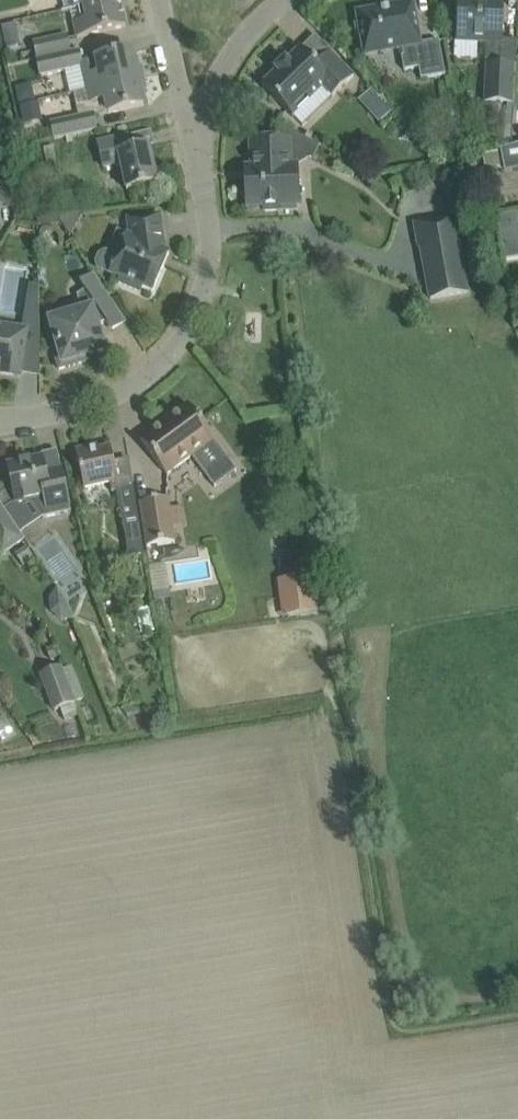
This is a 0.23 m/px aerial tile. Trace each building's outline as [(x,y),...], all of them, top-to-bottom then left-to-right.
[(65,11),(83,8),(83,7),(113,0),(62,0),(65,11)] [(104,32),(126,27),(120,0),(113,0),(83,7),(83,8),(86,20),(73,22),(76,38),(104,32)] [(502,18),(503,0),(485,0),(459,0),(458,21),(457,42),(486,43),(485,61),(500,61),(502,18)] [(445,75),(438,40),(416,44),(414,33),(418,33),(413,3),(357,13),(358,19),(355,20),(355,25),(356,30),(358,34),(360,34),(363,50),(396,45),(396,50),(402,49),(403,56),(401,56),(403,71),(418,68),(420,79),(445,75)] [(37,59),(71,51),(68,37),(34,44),(37,59)] [(353,77),(344,67),(329,52),(316,65),(300,49),(287,62),(285,60),(275,70),(276,72),(262,86),(292,117),(323,88),(332,97),(353,77)] [(96,60),(82,63),(79,50),(71,51),(37,59),(41,76),(64,71),(83,67),(88,90),(137,79),(135,67),(131,52),(110,56),(96,59),(96,60)] [(515,66),(486,65),(485,102),(513,103),(515,66)] [(143,106),(140,90),(137,79),(74,93),(79,116),(49,122),(53,140),(97,130),(95,117),(143,106)] [(377,94),(363,107),(378,123),(392,111),(377,94)] [(157,184),(149,147),(149,146),(131,150),(127,136),(106,141),(98,143),(103,168),(120,164),(126,191),(136,189),(157,184)] [(291,166),(290,140),(250,142),(251,168),(245,168),(247,208),(264,207),(264,211),(277,210),(277,206),(299,206),(297,166),(291,166)] [(500,149),(504,169),(504,172),(517,170),(517,144),(500,149)] [(116,231),(107,251),(118,256),(110,274),(120,278),(118,283),(120,284),(140,292),(142,288),(152,292),(164,265),(160,264),(164,255),(167,256),(169,253),(165,252),(160,215),(127,219),(130,237),(116,231)] [(75,225),(57,217),(69,237),(75,225)] [(416,224),(430,300),(467,293),(453,217),(416,224)] [(126,323),(110,299),(93,273),(80,282),(85,290),(77,295),(82,313),(51,322),(59,347),(53,349),(59,370),(91,360),(89,354),(103,350),(96,325),(106,322),(112,332),(126,323)] [(39,298),(39,286),(31,285),(29,296),(39,298)] [(39,317),(39,298),(29,296),(25,314),(34,316),(39,317)] [(39,353),(39,317),(34,316),(28,351),(39,353)] [(0,327),(0,372),(18,375),(26,332),(0,327)] [(214,440),(201,422),(188,404),(140,440),(153,457),(166,475),(192,456),(205,474),(227,457),(214,440)] [(129,460),(114,464),(110,447),(90,452),(89,447),(75,450),(80,472),(84,489),(110,483),(112,492),(116,491),(122,519),(123,519),(138,516),(134,488),(129,460)] [(44,464),(43,459),(42,457),(39,458),(33,460),(7,465),(12,487),(15,502),(15,504),(43,498),(46,510),(70,505),(66,490),(62,469),(46,472),(44,464)] [(4,510),(15,502),(12,487),(0,495),(0,504),(4,510)] [(148,547),(175,543),(168,499),(141,503),(148,547)] [(2,556),(25,540),(24,539),(4,510),(0,504),(0,553),(2,556)] [(292,616),(319,613),(316,584),(289,587),(292,616)] [(79,716),(62,667),(40,674),(54,712),(61,709),(65,721),(79,716)]
